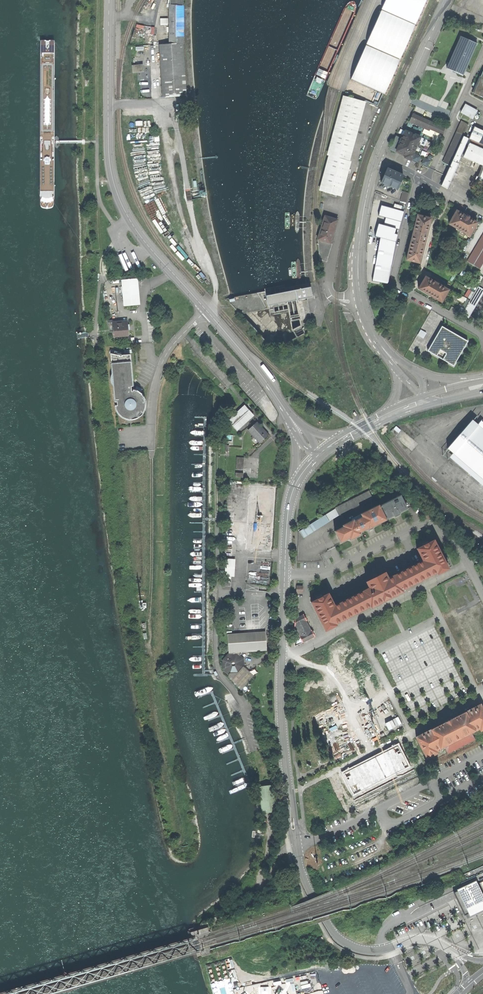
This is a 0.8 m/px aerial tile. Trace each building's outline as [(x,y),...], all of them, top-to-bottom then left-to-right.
[(385,93),(425,0),(381,0),(380,10),(377,10),(366,35),(350,72),(349,78),(363,84),(362,84),(384,93),(385,93)] [(183,43),(182,5),(169,3),(170,43),(182,43),(183,43)] [(460,36),(447,68),(455,71),(463,75),(477,43),(460,36)] [(170,43),(160,44),(163,96),(185,94),(182,43),(170,43)] [(143,78),(143,63),(132,64),(133,71),(140,71),(140,74),(138,74),(138,78),(143,78)] [(473,94),(482,98),(482,71),(473,94)] [(333,157),(345,160),(361,102),(348,98),(332,156),(333,157)] [(466,105),(461,113),(473,119),(477,111),(466,105)] [(430,129),(434,131),(435,129),(443,133),(445,128),(413,114),(410,120),(426,128),(425,129),(429,131),(430,129)] [(456,132),(464,135),(469,124),(461,121),(456,132)] [(469,139),(471,140),(482,145),(482,131),(474,127),(469,139)] [(405,158),(410,160),(413,154),(416,146),(418,147),(419,144),(424,146),(427,140),(420,137),(415,134),(415,135),(405,131),(405,132),(403,135),(402,137),(401,139),(397,137),(390,150),(396,153),(396,151),(405,156),(405,158)] [(452,161),(463,136),(464,135),(456,132),(442,163),(450,166),(452,161)] [(467,138),(463,136),(452,161),(457,164),(460,158),(459,157),(467,138)] [(471,140),(469,143),(463,157),(482,166),(482,145),(471,140)] [(412,159),(419,162),(422,156),(415,153),(412,159)] [(426,155),(421,163),(428,167),(432,159),(426,155)] [(345,160),(333,157),(324,192),(337,195),(346,160),(345,160)] [(457,164),(452,161),(450,166),(441,185),(447,189),(458,164),(457,164)] [(403,177),(387,169),(381,182),(397,190),(403,177)] [(189,190),(186,191),(188,201),(191,201),(194,200),(192,190),(189,190)] [(400,201),(406,202),(409,193),(402,192),(400,201)] [(400,201),(397,211),(403,212),(406,202),(400,201)] [(465,216),(456,211),(448,224),(469,236),(477,223),(468,218),(469,217),(465,215),(465,216)] [(431,219),(417,215),(406,260),(420,263),(431,219)] [(325,216),(318,239),(319,260),(326,262),(332,244),(330,244),(337,220),(325,216)] [(378,277),(388,279),(389,279),(396,238),(400,227),(388,225),(383,249),(384,249),(383,254),(382,254),(382,255),(382,260),(381,260),(381,265),(380,265),(380,266),(380,270),(379,270),(379,271),(379,276),(378,276),(378,277)] [(482,266),(482,234),(467,261),(481,269),(482,266)] [(388,279),(378,277),(377,284),(387,285),(388,279)] [(425,277),(418,289),(441,302),(448,290),(425,277)] [(137,279),(122,281),(124,306),(139,304),(137,279)] [(478,286),(462,314),(468,318),(482,293),(482,289),(478,286)] [(310,287),(266,296),(268,306),(312,297),(310,287)] [(127,321),(113,322),(113,321),(108,322),(111,331),(113,331),(113,336),(128,335),(127,321)] [(439,324),(425,353),(456,368),(470,339),(439,324)] [(291,330),(294,335),(303,330),(300,325),(291,330)] [(120,356),(110,354),(112,374),(112,375),(111,377),(111,379),(111,380),(112,381),(112,383),(113,384),(113,385),(114,402),(117,402),(117,406),(115,406),(116,409),(117,411),(118,413),(119,415),(120,416),(122,417),(123,418),(124,418),(126,419),(128,419),(129,419),(131,419),(132,419),(134,419),(135,418),(136,418),(138,417),(139,416),(140,415),(141,415),(142,413),(143,412),(144,411),(144,409),(145,408),(145,407),(145,405),(145,403),(145,401),(144,400),(143,398),(142,397),(141,395),(140,394),(140,393),(138,392),(137,391),(136,391),(134,390),(132,390),(133,391),(131,391),(131,387),(133,386),(130,354),(121,355),(122,356),(120,357),(120,356)] [(244,406),(228,421),(237,430),(253,416),(244,406)] [(472,420),(447,449),(482,479),(482,423),(480,427),(472,420)] [(256,422),(248,430),(255,437),(260,442),(268,435),(256,422)] [(236,457),(236,469),(243,470),(244,458),(236,457)] [(373,498),(369,491),(335,508),(339,515),(373,498)] [(343,526),(334,531),(340,543),(349,538),(349,539),(361,533),(360,532),(368,528),(369,529),(373,527),(373,526),(395,514),(396,516),(401,513),(400,512),(409,507),(402,493),(380,504),(379,503),(360,513),(362,516),(354,520),(354,519),(342,525),(343,526)] [(304,538),(329,522),(325,515),(299,531),(304,538)] [(437,547),(434,540),(428,543),(427,541),(422,544),(422,546),(416,549),(420,556),(421,555),(423,561),(394,575),(388,578),(385,572),(366,582),(369,588),(363,591),(334,606),(332,601),(332,600),(329,593),(322,596),(322,595),(316,597),(317,599),(311,602),(314,609),(315,609),(322,623),(326,631),(336,625),(335,624),(370,606),(371,608),(379,604),(378,603),(383,601),(384,601),(390,598),(390,597),(395,595),(403,592),(402,590),(437,572),(438,574),(448,569),(447,566),(449,565),(447,561),(449,560),(441,545),(437,547)] [(235,559),(226,559),(225,576),(235,576),(235,559)] [(302,643),(314,636),(311,629),(310,630),(305,620),(306,620),(303,614),(295,618),(295,625),(300,635),(299,636),(302,643)] [(227,634),(229,653),(240,652),(267,650),(265,631),(227,634)] [(240,658),(240,652),(229,653),(229,654),(223,661),(224,668),(230,674),(238,673),(243,667),(242,660),(240,658)] [(248,672),(240,681),(244,686),(253,677),(248,672)] [(481,730),(482,729),(482,709),(480,704),(452,719),(452,718),(444,722),(416,737),(427,758),(437,753),(436,751),(444,746),(448,753),(474,739),(471,733),(480,728),(481,730)] [(259,787),(262,812),(277,810),(274,785),(259,787)] [(457,889),(468,913),(470,916),(482,909),(482,892),(477,881),(476,881),(476,880),(457,889)]
